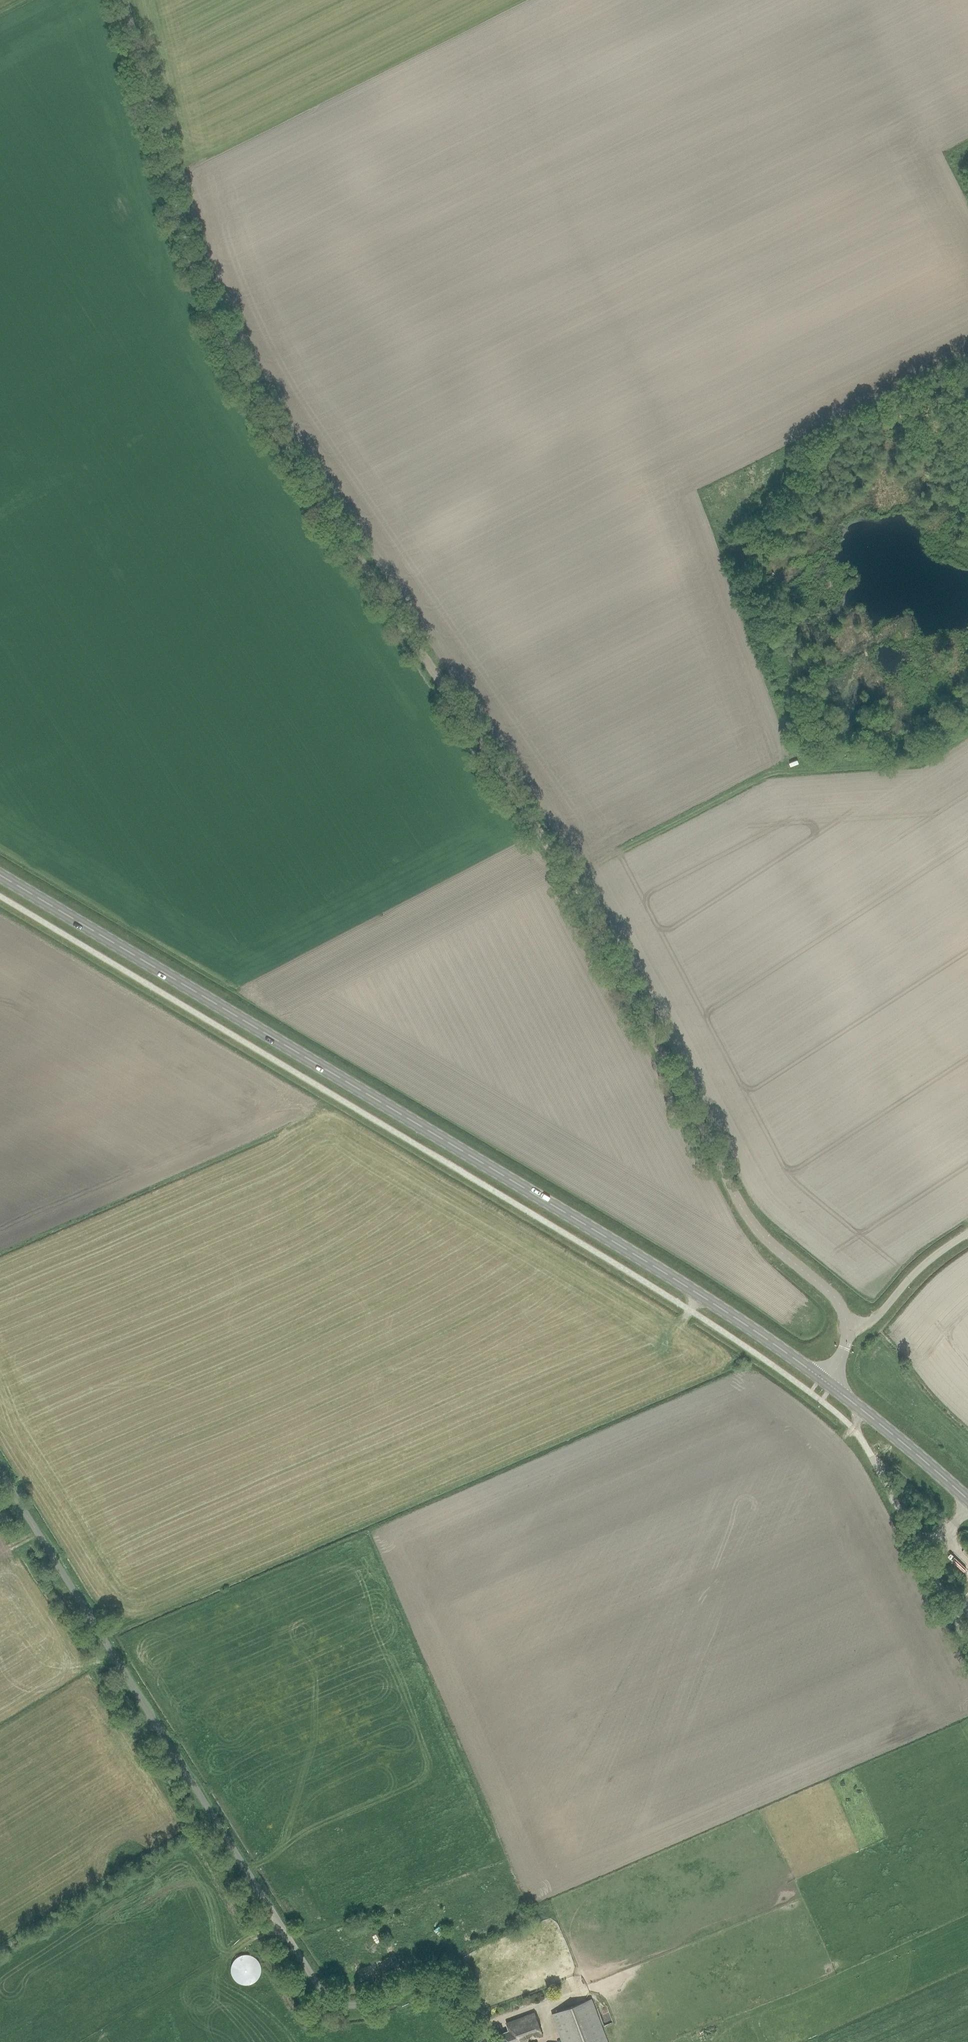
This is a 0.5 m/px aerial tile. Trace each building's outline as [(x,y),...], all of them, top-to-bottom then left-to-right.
[(247,1954),(246,1954),(245,1954),(244,1954),(243,1954),(242,1954),(242,1955),(241,1955),(240,1955),(239,1956),(238,1956),(238,1957),(237,1957),(236,1958),(235,1959),(234,1960),(234,1961),(233,1961),(233,1962),(233,1963),(232,1963),(232,1964),(232,1965),(232,1966),(231,1967),(231,1968),(231,1969),(231,1970),(231,1971),(231,1972),(232,1972),(232,1973),(232,1974),(232,1975),(233,1975),(233,1976),(233,1977),(234,1977),(234,1978),(235,1979),(236,1980),(237,1981),(238,1981),(238,1982),(239,1982),(240,1983),(241,1983),(242,1983),(242,1984),(243,1984),(244,1984),(245,1984),(246,1984),(247,1984),(248,1984),(249,1984),(250,1984),(251,1983),(252,1983),(253,1983),(253,1982),(254,1982),(255,1982),(255,1981),(256,1981),(256,1980),(257,1980),(258,1979),(258,1978),(259,1978),(259,1977),(260,1976),(260,1975),(261,1975),(261,1974),(261,1973),(261,1972),(261,1971),(262,1970),(262,1969),(262,1968),(261,1967),(261,1966),(261,1965),(261,1964),(260,1963),(260,1962),(260,1961),(259,1961),(259,1960),(258,1960),(258,1959),(257,1959),(257,1958),(256,1957),(255,1957),(255,1956),(254,1956),(253,1955),(252,1955),(251,1955),(251,1954),(250,1954),(249,1954),(248,1954),(247,1954)] [(591,1998),(553,2012),(564,2041),(608,2041),(591,1998)] [(544,2036),(535,2012),(507,2023),(510,2030),(504,2033),(507,2041),(528,2041),(544,2036)]
